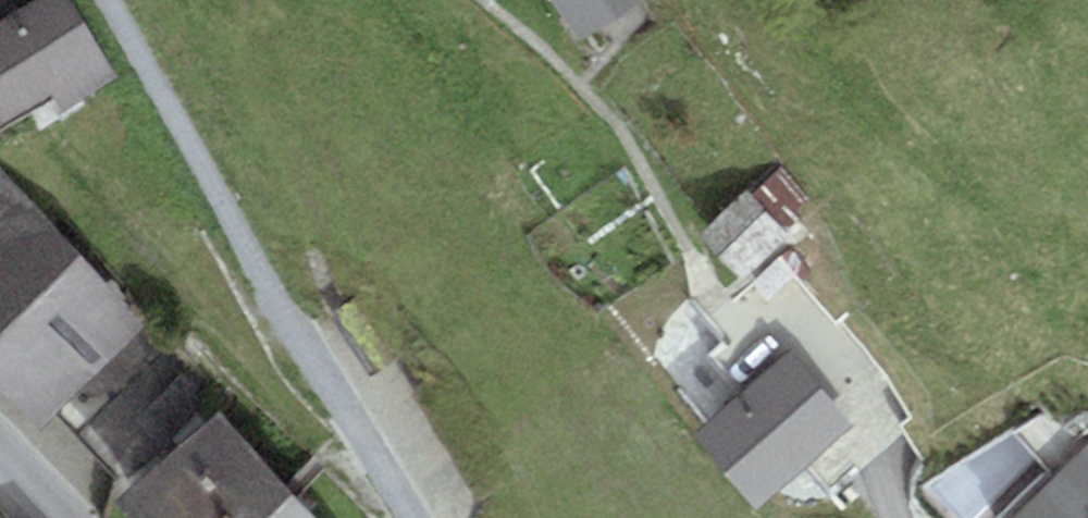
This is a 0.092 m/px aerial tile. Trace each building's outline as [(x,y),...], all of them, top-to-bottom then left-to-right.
[(0,24),(0,116),(6,126),(54,96),(64,111),(121,76),(112,61),(74,0),(39,0),(0,24)] [(579,44),(648,0),(551,0),(579,44)] [(752,195),(787,235),(819,206),(784,167),(752,195)] [(0,169),(0,393),(32,428),(144,327),(0,169)] [(697,232),(741,283),(791,240),(787,235),(752,195),(746,189),(697,232)] [(759,510),(850,428),(783,354),(691,437),(759,510)] [(218,413),(117,504),(129,517),(312,517),(218,413)] [(925,485),(951,517),(991,517),(1050,471),(1017,429),(925,485)] [(1010,517),(1087,517),(1087,442),(1010,517)]
